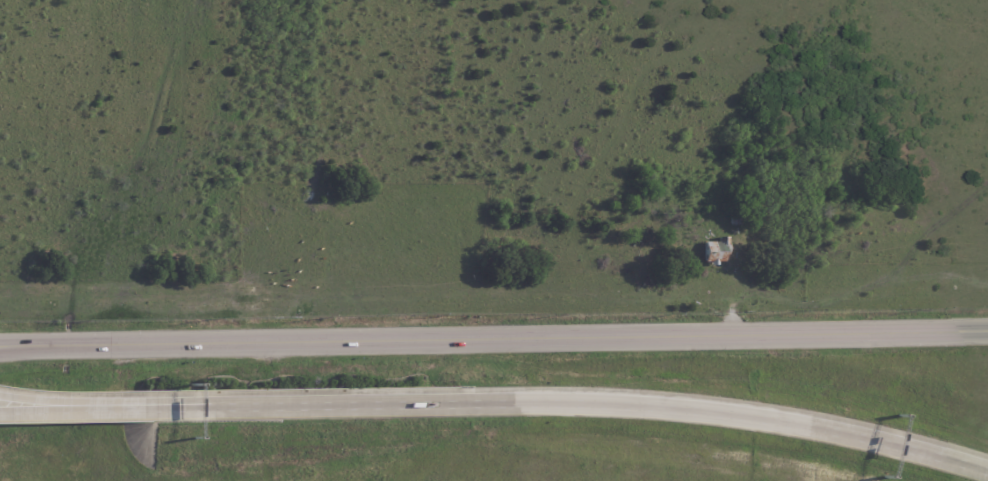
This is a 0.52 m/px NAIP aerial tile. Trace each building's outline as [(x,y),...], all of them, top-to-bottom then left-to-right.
[(717,261),(717,264),(711,264),(711,262),(704,262),(704,241),(719,241),(719,236),(728,236),(728,254),(725,254),(725,261),(717,261)]
